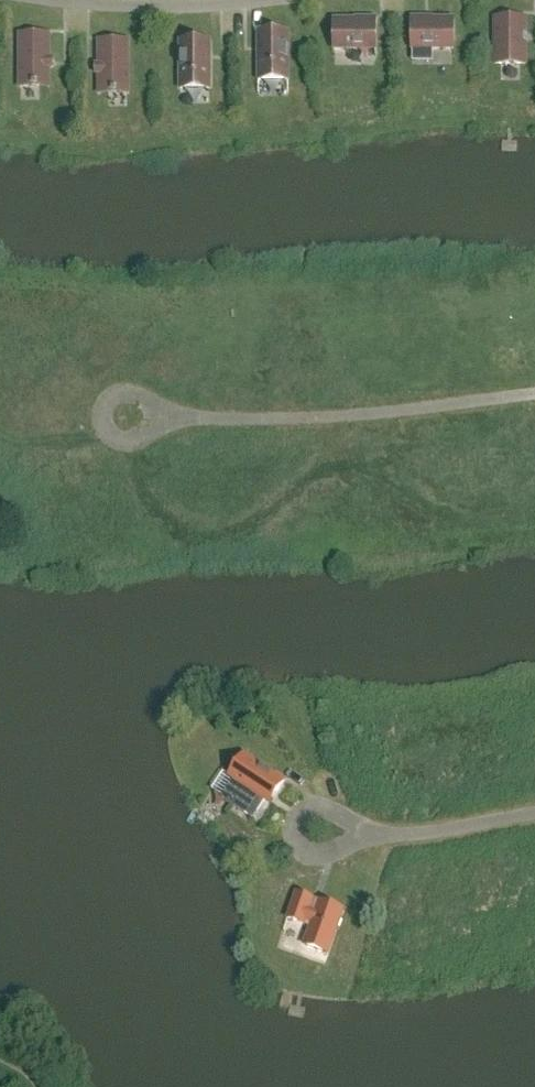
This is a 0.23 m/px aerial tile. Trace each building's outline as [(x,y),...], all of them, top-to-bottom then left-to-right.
[(526,64),(526,18),(495,18),(495,64),(526,64)] [(454,38),(454,20),(412,20),(412,46),(413,46),(433,46),(433,49),(453,49),(453,46),(454,46),(454,38)] [(334,38),(334,47),(335,47),(335,50),(355,50),(355,47),(375,47),(376,47),(376,21),(334,21),(334,38)] [(288,81),(288,33),(263,33),(263,54),(259,54),(259,81),(288,81)] [(49,59),(49,35),(20,35),(20,87),(49,87),(49,68),(52,68),(52,59),(49,59)] [(129,94),(128,41),(99,41),(99,65),(96,65),(96,74),(99,74),(99,94),(129,94)] [(180,90),(210,90),(210,63),(206,63),(206,42),(180,42),(180,90)] [(265,800),(270,803),(285,781),(244,755),(230,777),(235,780),(223,799),(253,819),(265,800)] [(297,894),(288,918),(304,924),(306,919),(313,922),(304,945),(328,953),(344,910),(320,902),(316,912),(309,910),(313,899),(297,894)]
